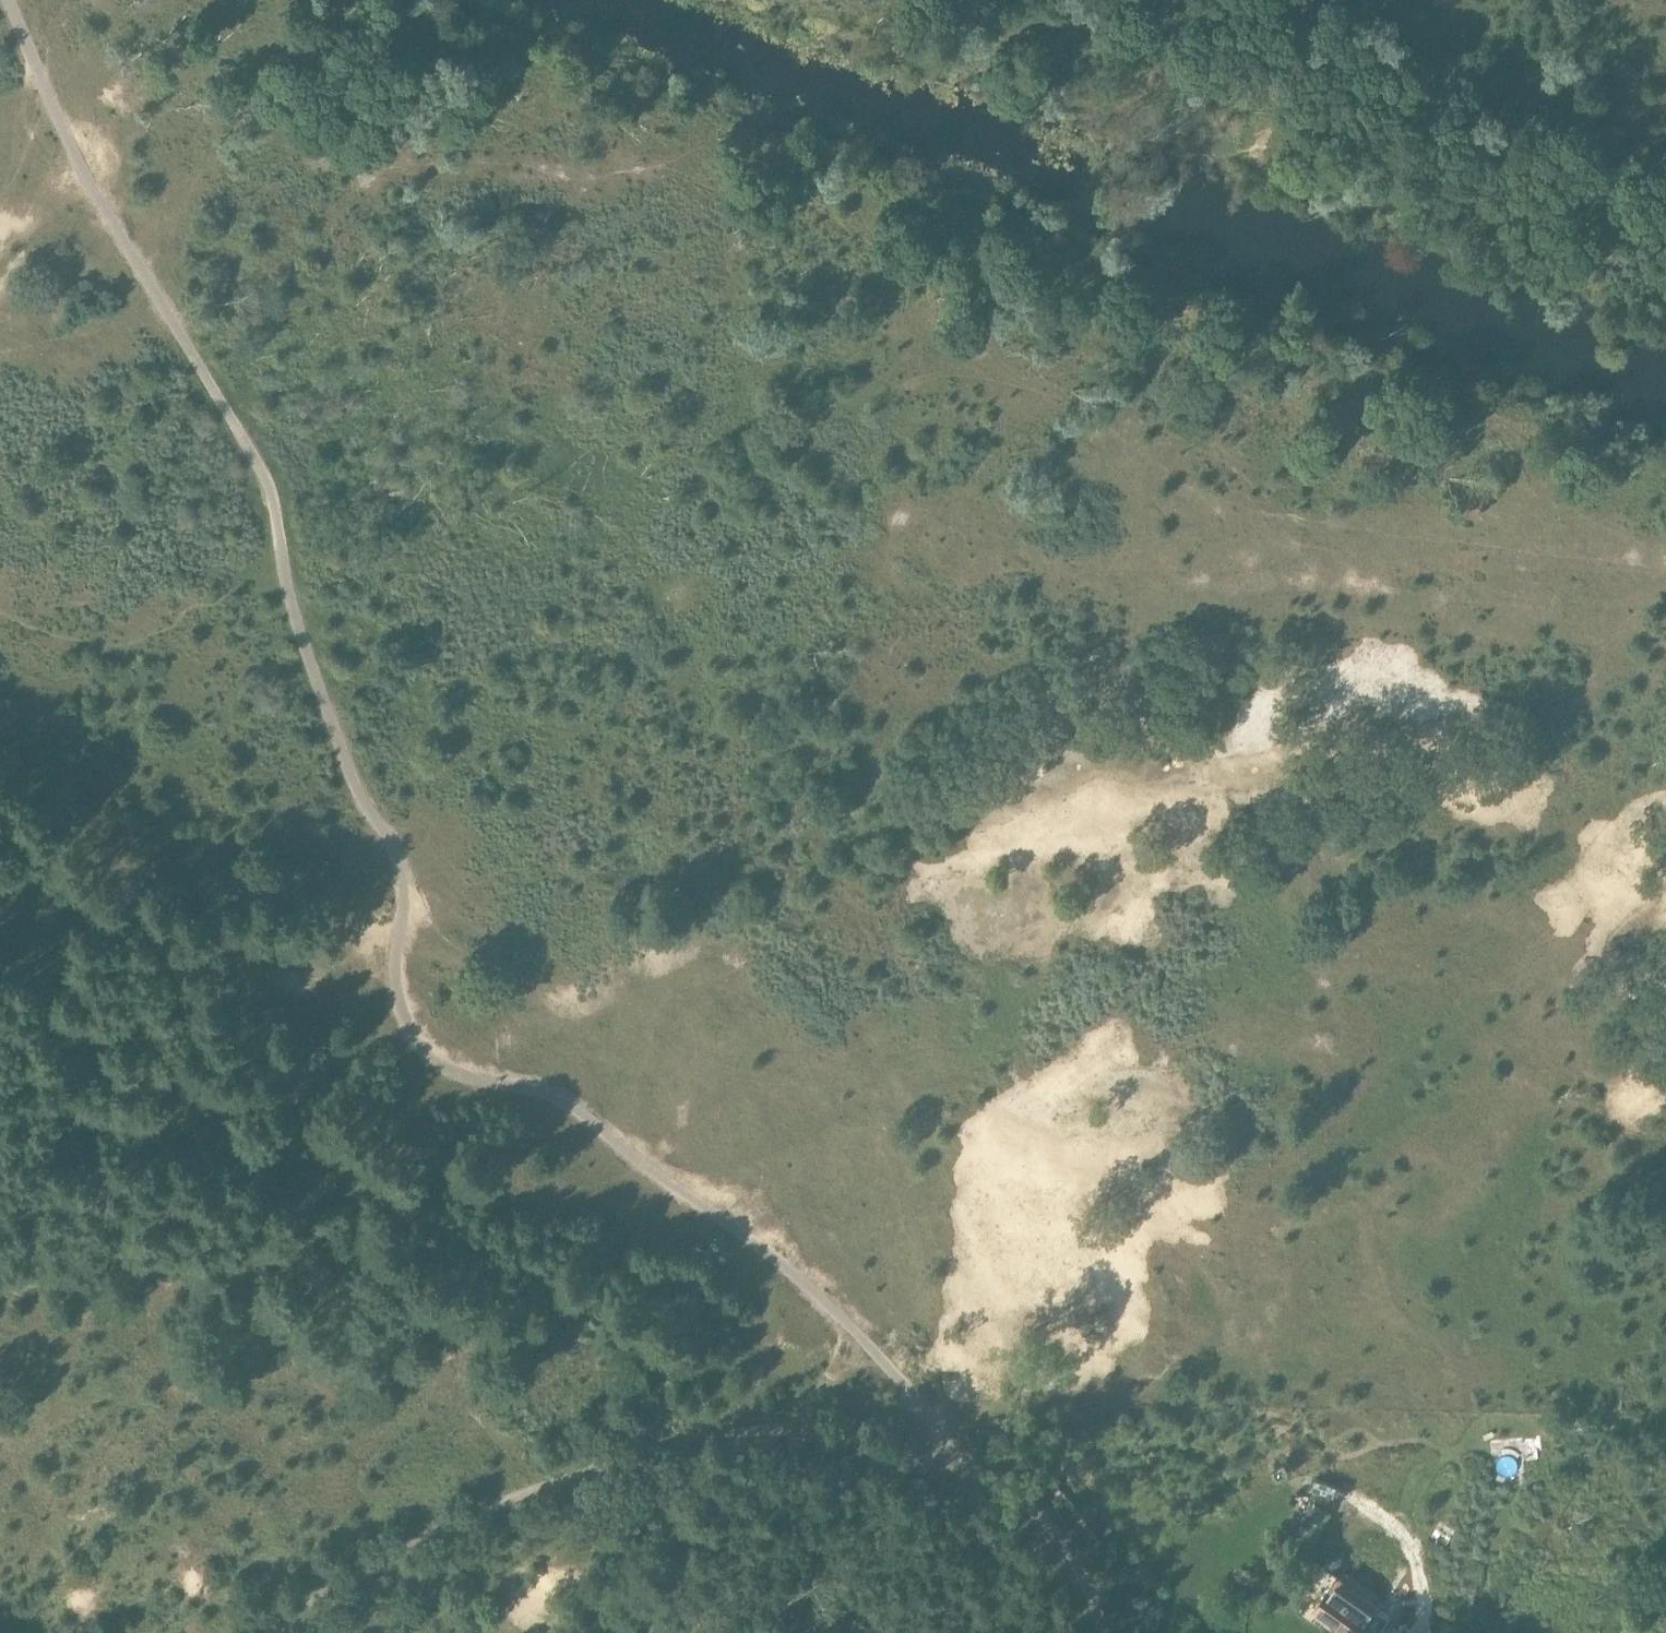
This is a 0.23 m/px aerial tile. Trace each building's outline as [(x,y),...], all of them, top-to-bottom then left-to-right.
[(1288,1459),(1277,1466),(1281,1474),(1293,1468),(1288,1459)] [(1316,1541),(1330,1511),(1309,1501),(1298,1523),(1303,1525),(1299,1533),(1316,1541)] [(1330,1596),(1318,1613),(1347,1632),(1382,1632),(1390,1622),(1338,1586),(1331,1596),(1330,1596)]
